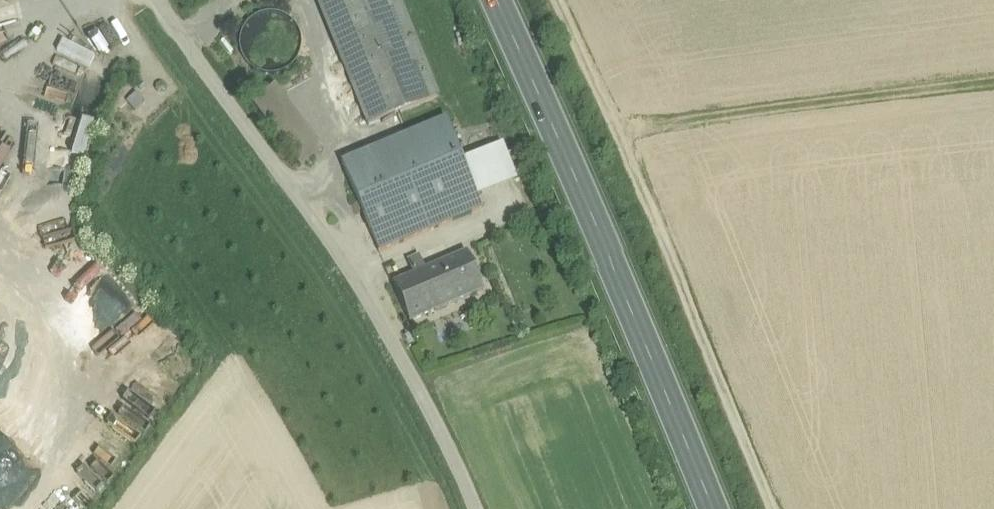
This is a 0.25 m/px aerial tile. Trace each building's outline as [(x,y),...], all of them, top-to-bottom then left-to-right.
[(319,3),(368,124),(438,96),(399,0),(326,0),(319,3)] [(299,54),(301,42),(299,31),(292,21),(282,14),(270,12),(258,14),(248,21),(242,31),(240,43),(242,55),(249,65),(259,71),(271,73),(283,71),(292,64),(299,54)] [(106,87),(110,75),(76,64),(72,76),(106,87)] [(446,118),(341,163),(379,252),(481,209),(475,192),(466,168),(446,118)] [(397,125),(376,132),(379,142),(400,135),(397,125)] [(507,152),(466,168),(475,192),(518,175),(507,152)] [(467,252),(426,270),(420,258),(416,259),(415,257),(407,260),(413,275),(393,284),(409,322),(483,290),(467,252)]
